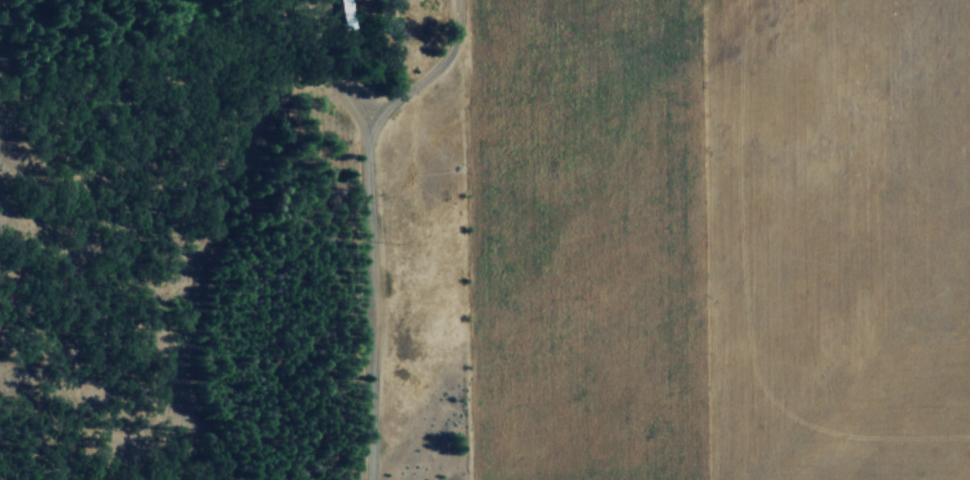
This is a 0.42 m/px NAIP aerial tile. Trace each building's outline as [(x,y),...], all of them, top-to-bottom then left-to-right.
[(341,30),(352,28),(348,0),(336,0),(341,30)]
